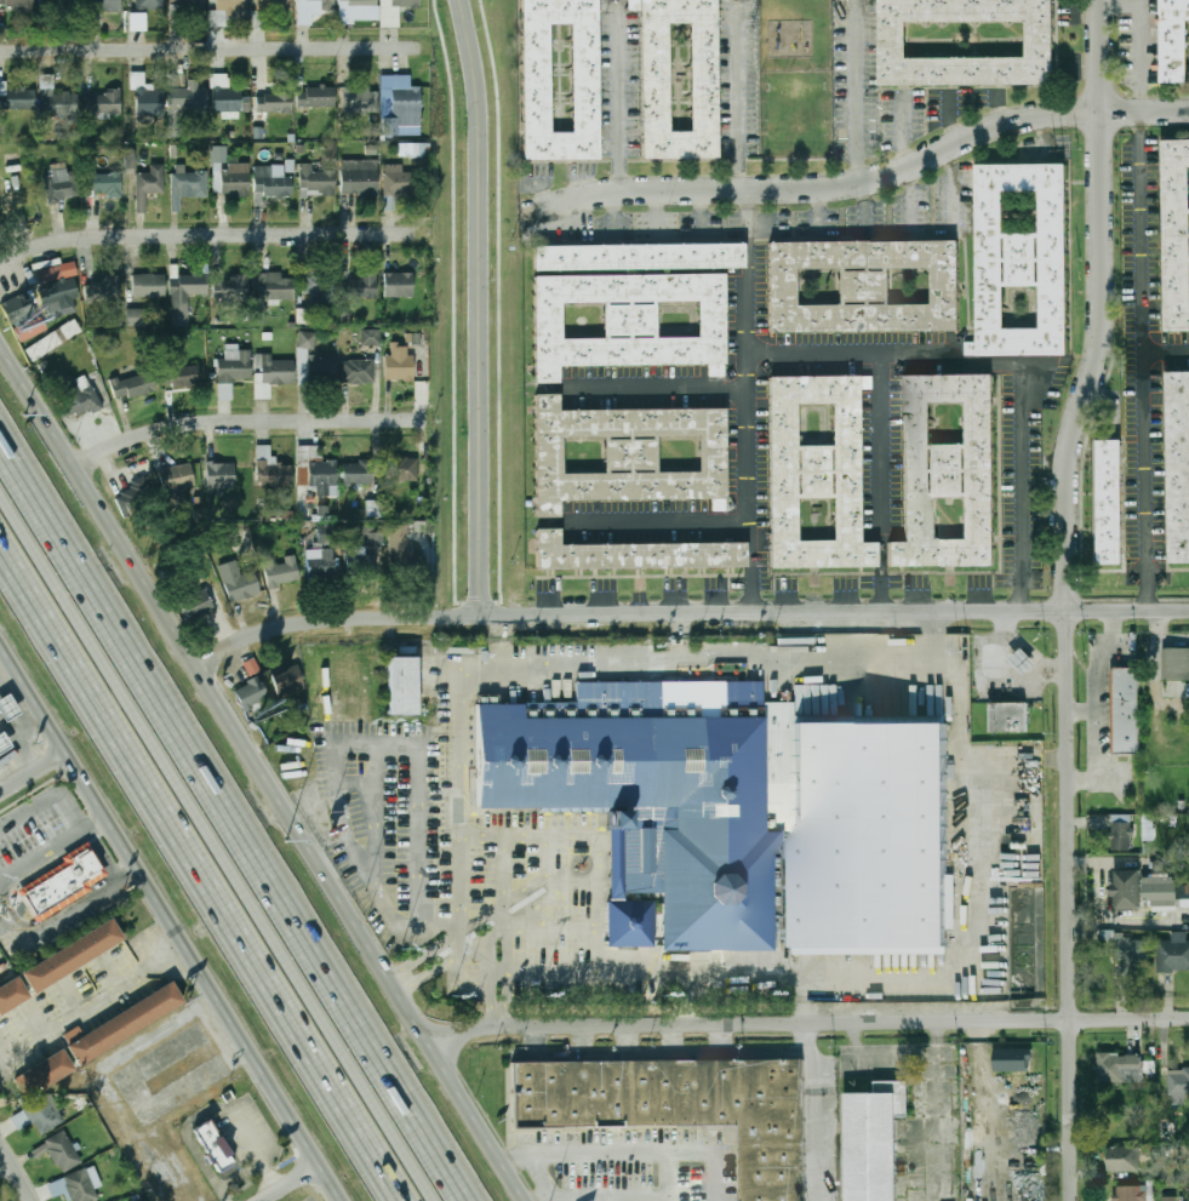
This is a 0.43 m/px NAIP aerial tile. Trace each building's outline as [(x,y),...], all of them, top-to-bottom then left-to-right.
[(119,0),(85,0),(85,12),(120,11),(119,0)] [(136,10),(162,8),(162,0),(135,0),(136,10)] [(170,10),(204,10),(204,0),(169,0),(170,10)] [(216,11),(208,11),(208,25),(225,25),(224,12),(245,12),(244,0),(215,0),(216,11)] [(333,0),(296,0),(297,24),(311,24),(311,15),(321,15),(321,10),(333,8),(333,0)] [(353,23),(353,19),(377,19),(377,0),(338,0),(338,23),(353,23)] [(399,27),(399,7),(418,7),(418,0),(380,0),(379,27),(399,27)] [(525,160),(522,0),(598,0),(600,159),(525,160)] [(641,160),(639,0),(714,0),(716,159),(641,160)] [(881,85),(880,0),(1053,0),(1054,84),(881,85)] [(1188,19),(1188,81),(1162,81),(1161,0),(1188,0),(1188,19)] [(128,30),(145,30),(144,12),(128,12),(128,30)] [(136,116),(164,115),(162,90),(153,91),(153,84),(144,84),(144,72),(130,72),(131,88),(135,88),(136,116)] [(184,73),(167,74),(167,124),(181,124),(181,111),(193,110),(194,120),(206,119),(206,87),(185,87),(184,73)] [(229,87),(228,73),(210,74),(211,111),(248,110),(248,97),(241,97),(241,87),(229,87)] [(39,75),(39,115),(72,114),(72,92),(53,92),(53,74),(39,75)] [(381,75),(381,135),(421,135),(419,86),(410,86),(410,74),(381,75)] [(34,86),(0,85),(0,108),(34,109),(34,86)] [(296,87),(297,107),(335,107),(335,87),(296,87)] [(378,111),(378,88),(342,88),(342,111),(378,111)] [(256,111),(292,111),(291,90),(256,91),(256,111)] [(92,91),(92,114),(120,115),(120,92),(92,91)] [(1162,139),(1188,139),(1188,330),(1164,330),(1162,139)] [(399,156),(422,155),(422,143),(398,143),(399,156)] [(210,161),(227,162),(228,145),(211,145),(210,161)] [(133,150),(124,150),(125,167),(135,167),(133,150)] [(7,172),(19,171),(18,153),(5,154),(7,172)] [(339,160),(341,195),(377,194),(377,159),(339,160)] [(46,200),(80,199),(79,172),(67,173),(65,162),(50,164),(50,175),(45,175),(46,200)] [(212,162),(213,194),(248,194),(248,165),(221,165),(221,162),(212,162)] [(335,170),(311,171),(311,162),(299,164),(299,194),(335,194),(335,170)] [(976,164),(1067,162),(1067,354),(977,354),(976,164)] [(382,164),(383,198),(412,196),(411,171),(402,172),(402,164),(382,164)] [(136,212),(145,212),(145,193),(164,193),(164,165),(149,165),(149,172),(136,172),(136,212)] [(207,196),(206,171),(184,171),(184,165),(171,165),(172,212),(181,212),(181,198),(207,196)] [(85,173),(86,190),(95,189),(95,196),(121,195),(121,172),(85,173)] [(535,245),(725,242),(726,268),(535,270),(535,245)] [(771,334),(770,245),(960,242),(961,332),(771,334)] [(76,276),(75,263),(39,267),(40,280),(76,276)] [(258,299),(293,299),(293,278),(281,278),(281,271),(258,271),(258,299)] [(303,273),(303,293),(310,293),(310,304),(336,303),(336,271),(303,273)] [(412,271),(383,273),(384,297),(412,297),(412,271)] [(132,273),(132,297),(165,297),(165,274),(132,273)] [(188,326),(189,294),(206,294),(207,273),(171,273),(170,326),(188,326)] [(248,274),(229,273),(229,280),(213,280),(213,297),(248,298),(248,274)] [(533,276),(725,274),(726,364),(560,366),(560,383),(536,383),(533,276)] [(343,276),(342,297),(377,298),(377,278),(343,276)] [(79,296),(73,278),(38,287),(46,320),(75,311),(72,298),(79,296)] [(119,279),(84,280),(85,302),(120,301),(119,279)] [(0,302),(7,322),(36,314),(29,292),(0,302)] [(126,326),(144,326),(144,309),(126,308),(126,326)] [(265,308),(255,308),(253,324),(265,324),(265,308)] [(296,322),(311,322),(311,309),(296,308),(296,322)] [(21,342),(47,328),(41,316),(15,330),(21,342)] [(32,361),(81,331),(74,319),(24,349),(32,361)] [(361,345),(381,345),(379,328),(360,328),(361,345)] [(297,347),(314,349),(315,332),(298,331),(297,347)] [(87,337),(95,351),(105,347),(98,332),(87,337)] [(250,349),(239,349),(239,343),(224,343),(224,358),(217,358),(217,399),(233,399),(231,379),(251,379),(250,349)] [(384,381),(411,381),(411,344),(391,344),(391,354),(384,354),(384,381)] [(336,356),(308,356),(308,348),(297,348),(296,381),(336,382),(336,356)] [(293,384),(293,360),(270,360),(270,353),(255,354),(255,389),(261,389),(261,396),(267,396),(267,384),(293,384)] [(373,359),(341,360),(342,384),(375,383),(373,359)] [(161,367),(162,387),(200,385),(199,366),(161,367)] [(109,379),(115,401),(155,389),(149,371),(119,381),(118,377),(109,379)] [(1166,371),(1188,371),(1188,561),(1167,561),(1166,371)] [(101,406),(86,373),(57,387),(72,418),(101,406)] [(995,374),(905,374),(904,541),(887,541),(887,565),(994,565),(995,374)] [(771,377),(861,377),(861,543),(878,543),(878,567),(771,567),(771,377)] [(535,395),(560,394),(560,412),(725,410),(726,499),(561,502),(561,519),(536,520),(535,395)] [(1099,440),(1099,561),(1122,561),(1121,440),(1099,440)] [(291,464),(273,464),(273,445),(256,445),(256,486),(291,486),(291,464)] [(319,446),(297,445),(296,485),(316,486),(315,496),(337,497),(337,461),(319,459),(319,446)] [(417,456),(384,457),(384,481),(418,480),(417,456)] [(343,461),(343,485),(372,485),(372,461),(343,461)] [(234,462),(205,462),(206,488),(234,487),(234,462)] [(159,468),(162,496),(177,493),(177,490),(194,487),(190,463),(159,468)] [(114,492),(121,514),(155,503),(148,481),(114,492)] [(366,516),(378,517),(379,502),(366,501),(366,516)] [(406,565),(408,525),(390,524),(388,565),(406,565)] [(318,525),(318,542),(339,542),(339,525),(318,525)] [(361,547),(383,545),(382,527),(361,527),(361,547)] [(537,528),(561,528),(561,545),(747,545),(747,567),(537,567),(537,528)] [(333,568),(333,548),(307,549),(307,570),(333,568)] [(265,587),(298,582),(296,554),(279,556),(263,559),(265,587)] [(217,566),(229,604),(261,591),(253,570),(241,574),(235,559),(217,566)] [(178,601),(188,622),(215,608),(204,588),(178,601)] [(1024,674),(1036,664),(1023,647),(1011,657),(1024,674)] [(1162,647),(1162,679),(1188,679),(1188,648),(1162,647)] [(387,658),(416,658),(417,714),(388,715),(387,658)] [(303,691),(298,664),(271,668),(276,694),(303,691)] [(1112,754),(1139,753),(1138,667),(1110,668),(1112,754)] [(270,700),(261,677),(234,688),(242,711),(270,700)] [(478,806),(476,703),(577,702),(577,685),(764,682),(764,702),(791,702),(791,714),(949,711),(953,951),(796,954),(796,928),(781,928),(782,951),(662,953),(661,893),(625,894),(625,902),(653,900),(653,949),(608,949),(608,899),(607,811),(478,813),(478,806)] [(21,714),(10,693),(0,698),(0,710),(6,721),(21,714)] [(989,732),(1026,731),(1026,701),(988,703),(989,732)] [(4,732),(0,734),(0,754),(12,748),(4,732)] [(1130,850),(1131,815),(1112,814),(1111,849),(1130,850)] [(88,842),(109,875),(90,887),(92,891),(38,925),(18,893),(65,863),(63,858),(88,842)] [(1114,909),(1141,909),(1140,869),(1113,870),(1114,909)] [(1143,875),(1144,905),(1177,904),(1176,874),(1143,875)] [(112,916),(124,940),(35,994),(21,972),(112,916)] [(1148,940),(1127,940),(1127,931),(1113,931),(1113,962),(1148,962),(1148,940)] [(1188,971),(1188,940),(1186,940),(1186,931),(1172,932),(1172,939),(1156,940),(1157,971),(1188,971)] [(30,995),(0,1015),(0,986),(17,974),(30,995)] [(67,1046),(170,980),(183,1001),(80,1068),(67,1046)] [(22,1071),(62,1047),(76,1071),(36,1094),(22,1071)] [(1032,1070),(1031,1048),(993,1049),(993,1071),(1032,1070)] [(1142,1082),(1142,1053),(1097,1053),(1097,1082),(1142,1082)] [(805,1059),(806,1200),(743,1200),(742,1123),(513,1126),(513,1063),(805,1059)] [(1170,1103),(1188,1103),(1188,1094),(1188,1068),(1170,1068),(1170,1103)] [(896,1091),(897,1200),(847,1200),(846,1092),(896,1091)] [(64,1122),(49,1094),(10,1116),(18,1130),(32,1122),(40,1136),(64,1122)] [(235,1166),(213,1120),(196,1127),(218,1174),(235,1166)] [(82,1163),(65,1131),(31,1149),(35,1158),(48,1151),(61,1174),(82,1163)] [(1139,1145),(1108,1145),(1108,1172),(1139,1172),(1139,1145)] [(94,1165),(63,1177),(72,1200),(95,1200),(98,1200),(94,1189),(102,1186),(94,1165)] [(1147,1185),(1116,1185),(1116,1200),(1147,1200),(1147,1185)]
